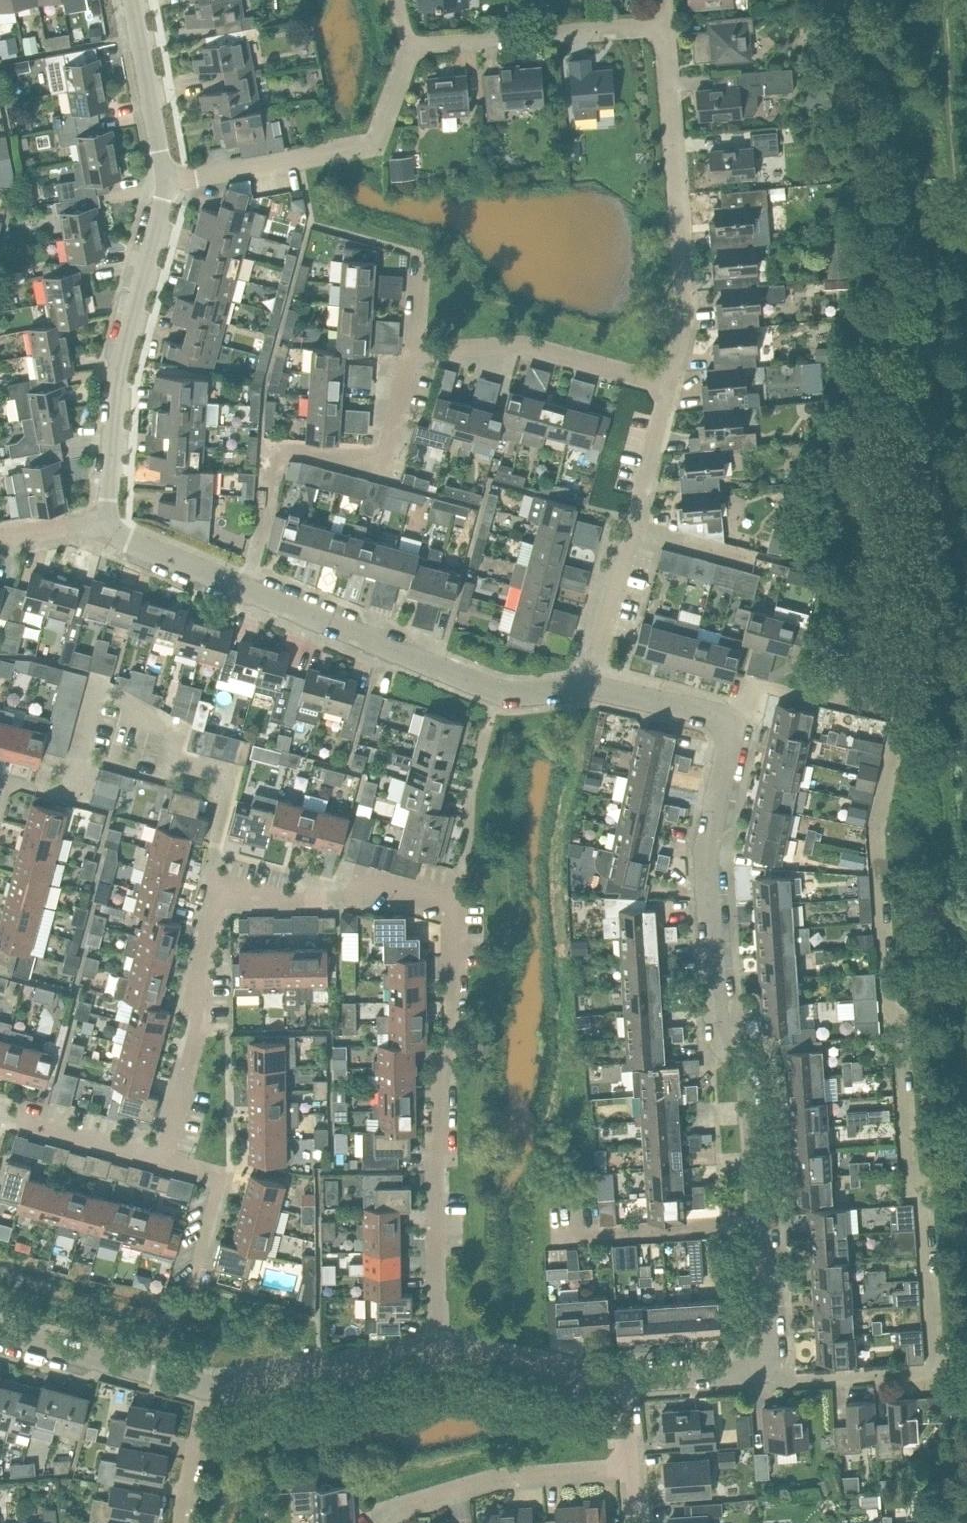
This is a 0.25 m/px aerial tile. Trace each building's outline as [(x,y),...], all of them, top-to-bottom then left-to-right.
[(14,0),(0,0),(0,9),(15,7),(14,0)] [(192,1),(192,2),(196,1),(198,11),(186,13),(188,27),(215,22),(217,34),(243,30),(241,19),(245,18),(242,0),(199,0),(192,1)] [(420,8),(462,5),(462,0),(420,0),(420,8)] [(751,15),(713,18),(714,30),(692,32),(695,61),(716,60),(716,62),(749,59),(747,32),(753,32),(751,15)] [(245,18),(241,19),(243,30),(257,27),(256,16),(245,18)] [(253,73),(246,38),(255,37),(258,32),(257,27),(243,30),(217,34),(207,36),(208,45),(204,45),(206,56),(194,58),(196,72),(224,67),(226,78),(253,73)] [(71,46),(69,33),(45,38),(47,50),(71,46)] [(23,37),(26,53),(38,50),(35,35),(23,37)] [(56,91),(69,88),(103,82),(99,58),(85,61),(83,49),(49,55),(56,91)] [(570,60),(574,108),(575,118),(597,116),(596,106),(615,105),(612,69),(590,71),(589,59),(570,60)] [(27,62),(1,66),(3,78),(30,73),(27,62)] [(421,124),(439,123),(439,115),(470,113),(466,64),(465,64),(466,78),(456,79),(456,76),(428,78),(427,67),(426,68),(429,101),(419,102),(421,124)] [(544,102),(541,66),(520,68),(520,64),(500,66),(501,82),(486,83),(485,73),(484,74),(488,120),(506,119),(505,106),(544,102)] [(758,107),(757,94),(760,94),(760,92),(794,89),(792,68),(737,72),(738,86),(697,89),(700,119),(740,115),(754,114),(758,107)] [(259,109),(253,73),(226,78),(228,90),(200,95),(203,109),(215,107),(217,116),(213,117),(268,107),(259,109)] [(107,106),(103,82),(69,88),(73,111),(53,115),(55,128),(58,127),(79,124),(77,112),(107,106)] [(274,137),(268,107),(213,117),(216,135),(224,134),(226,146),(265,139),(267,151),(284,148),(282,135),(274,137)] [(81,135),(79,124),(58,127),(61,143),(64,144),(78,141),(81,160),(116,154),(112,130),(81,135)] [(710,151),(713,180),(754,177),(752,157),(778,154),(776,131),(750,133),(751,147),(710,151)] [(570,144),(567,147),(567,152),(571,155),(575,154),(578,151),(578,146),(574,144),(570,144)] [(8,145),(0,147),(0,158),(10,156),(8,145)] [(120,178),(116,154),(81,160),(85,184),(75,186),(64,188),(66,199),(77,197),(99,194),(109,192),(107,180),(120,178)] [(260,218),(254,216),(255,211),(248,209),(252,193),(226,186),(219,212),(202,207),(199,220),(249,233),(261,237),(265,226),(265,223),(263,220),(260,218)] [(712,249),(719,248),(755,245),(753,212),(763,211),(768,207),(766,188),(721,192),(722,206),(714,206),(715,208),(716,208),(717,222),(709,223),(712,249)] [(80,209),(77,197),(66,199),(68,211),(62,212),(66,236),(100,230),(95,206),(80,209)] [(306,209),(303,197),(292,200),(295,211),(306,209)] [(243,255),(249,233),(199,220),(195,232),(213,236),(210,246),(243,255)] [(104,254),(100,230),(66,236),(70,260),(42,265),(45,277),(78,271),(93,268),(91,257),(104,254)] [(299,247),(303,233),(294,230),(290,244),(299,247)] [(376,248),(362,248),(363,243),(346,238),(344,245),(345,247),(344,258),(343,258),(341,281),(383,284),(383,277),(374,277),(376,248)] [(843,242),(823,243),(826,275),(846,274),(843,242)] [(758,285),(755,245),(719,248),(720,262),(713,263),(715,289),(722,288),(758,285)] [(237,278),(243,255),(210,246),(207,256),(190,251),(187,264),(237,278)] [(293,269),(297,255),(288,252),(284,266),(293,269)] [(307,280),(311,266),(301,263),(297,277),(307,280)] [(231,299),(237,278),(187,264),(184,276),(201,280),(198,290),(231,299)] [(290,283),(293,269),(284,266),(280,281),(290,283)] [(83,295),(78,271),(45,277),(49,301),(83,295)] [(303,294),(307,280),(297,277),(294,291),(303,294)] [(847,277),(823,279),(824,288),(848,286),(847,277)] [(382,292),(383,284),(341,281),(339,304),(372,307),(373,291),(382,292)] [(760,312),(759,295),(766,294),(767,297),(768,300),(771,302),(786,300),(784,283),(758,285),(722,288),(724,302),(716,303),(718,329),(720,329),(755,326),(755,327),(759,327),(758,313),(760,312)] [(282,313),(285,299),(287,291),(278,288),(272,310),(282,313)] [(225,321),(231,299),(198,290),(196,300),(178,295),(175,308),(225,321)] [(87,320),(83,295),(49,301),(53,325),(64,323),(64,324),(87,320)] [(372,307),(339,304),(329,303),(328,319),(331,323),(338,324),(338,327),(380,330),(380,323),(371,322),(372,307)] [(219,343),(225,321),(175,308),(172,320),(189,324),(186,334),(219,343)] [(295,324),(299,310),(289,308),(285,322),(295,324)] [(278,327),(282,313),(272,310),(268,324),(278,327)] [(291,339),(295,324),(285,322),(281,336),(291,339)] [(69,347),(64,324),(64,323),(53,325),(31,329),(35,353),(69,347)] [(757,352),(755,327),(755,326),(720,329),(721,343),(713,343),(715,368),(715,369),(744,367),(744,368),(756,366),(754,352),(757,352)] [(379,337),(380,330),(338,327),(336,350),(345,351),(369,353),(370,337),(379,337)] [(270,357),(273,343),(276,335),(266,332),(260,354),(270,357)] [(212,366),(219,343),(186,334),(184,344),(167,339),(163,352),(182,357),(212,366)] [(73,371),(69,347),(35,353),(40,378),(46,376),(73,371)] [(344,366),(345,351),(336,350),(312,348),(310,371),(353,374),(353,366),(344,366)] [(283,369),(286,355),(277,353),(273,367),(283,369)] [(266,371),(270,357),(260,354),(256,369),(255,369),(251,373),(250,379),(263,381),(266,371)] [(820,362),(804,363),(806,390),(822,389),(820,362)] [(279,383),(283,369),(273,367),(269,381),(279,383)] [(746,391),(744,368),(744,367),(715,369),(715,368),(707,368),(707,370),(708,370),(710,384),(702,385),(704,410),(705,410),(742,407),(742,408),(745,408),(745,407),(760,406),(759,391),(746,391)] [(352,381),(353,374),(310,371),(309,394),(342,396),(343,381),(352,381)] [(173,389),(172,399),(206,402),(208,379),(176,376),(156,374),(155,387),(173,389)] [(46,376),(40,378),(34,379),(9,383),(11,397),(16,396),(20,418),(23,418),(34,416),(68,409),(63,385),(48,388),(46,376)] [(520,441),(535,387),(528,385),(525,394),(510,390),(503,413),(501,421),(502,422),(499,436),(520,441)] [(452,433),(460,401),(445,397),(448,388),(440,386),(429,426),(417,423),(413,440),(447,449),(452,433)] [(546,433),(554,402),(539,398),(542,389),(535,387),(520,441),(543,447),(547,433),(546,433)] [(260,405),(262,390),(252,390),(251,404),(260,405)] [(341,411),(342,396),(309,394),(308,416),(349,419),(350,412),(341,411)] [(474,438),(484,398),(477,396),(475,405),(460,401),(452,433),(464,436),(459,453),(471,456),(475,439),(474,438)] [(568,439),(579,399),(572,397),(569,406),(554,402),(546,433),(547,433),(568,439)] [(501,421),(503,413),(489,409),(492,400),(484,398),(474,438),(475,439),(496,444),(499,436),(502,422),(501,421)] [(219,403),(206,402),(172,399),(171,409),(154,408),(153,420),(204,424),(204,425),(218,425),(219,403)] [(267,399),(266,414),(275,414),(276,400),(267,399)] [(602,448),(611,417),(583,409),(586,401),(579,399),(568,439),(602,448)] [(807,403),(805,406),(805,410),(808,412),(812,412),(815,409),(815,405),(811,402),(807,403)] [(259,419),(260,405),(251,404),(250,419),(259,419)] [(743,435),(742,408),(742,407),(705,410),(707,424),(699,425),(700,436),(689,437),(690,450),(701,450),(701,451),(722,449),(722,450),(756,447),(755,434),(743,435)] [(68,409),(34,416),(23,418),(25,433),(18,441),(9,443),(12,457),(30,454),(29,453),(41,451),(60,448),(58,436),(72,433),(68,409)] [(274,429),(275,414),(266,414),(265,428),(274,429)] [(349,427),(349,419),(308,416),(307,440),(339,442),(340,426),(349,427)] [(203,447),(204,425),(204,424),(153,420),(152,433),(170,434),(169,444),(203,447)] [(257,450),(258,437),(258,436),(249,435),(248,450),(257,450)] [(201,470),(203,447),(169,444),(168,454),(151,453),(150,467),(162,467),(201,470)] [(724,476),(722,450),(722,449),(701,451),(701,450),(690,450),(685,451),(685,452),(686,452),(687,466),(680,467),(682,493),(683,493),(719,489),(717,477),(724,476)] [(256,465),(257,450),(248,450),(247,464),(256,465)] [(43,463),(41,451),(29,453),(30,454),(32,465),(24,466),(25,470),(13,472),(16,492),(63,484),(58,460),(43,463)] [(319,483),(324,468),(301,461),(289,461),(286,474),(319,483)] [(214,470),(201,470),(162,467),(161,479),(179,480),(178,491),(212,493),(214,470)] [(341,489),(346,473),(324,468),(319,483),(341,489)] [(509,482),(511,473),(497,469),(495,478),(509,482)] [(799,470),(787,471),(787,481),(799,481),(799,470)] [(254,494),(255,481),(256,472),(239,471),(239,480),(247,480),(246,493),(254,494)] [(363,495),(368,479),(346,473),(341,489),(363,495)] [(523,486),(525,476),(511,473),(509,482),(523,486)] [(414,485),(428,488),(430,479),(416,475),(414,485)] [(390,485),(389,485),(368,479),(363,495),(386,501),(390,485)] [(553,494),(555,484),(541,481),(539,490),(553,494)] [(67,508),(63,484),(16,492),(17,495),(21,516),(67,508)] [(457,497),(460,488),(446,484),(443,493),(457,497)] [(567,498),(570,488),(555,484),(553,494),(567,498)] [(410,500),(412,491),(398,487),(396,496),(410,500)] [(472,501),(474,491),(460,488),(457,497),(472,501)] [(724,542),(719,489),(683,493),(684,507),(677,507),(678,519),(685,519),(686,531),(724,542)] [(211,516),(212,493),(178,491),(178,501),(160,500),(159,513),(171,514),(170,525),(209,541),(211,516)] [(426,494),(412,491),(410,500),(424,503),(426,494)] [(495,509),(498,494),(489,492),(486,506),(495,509)] [(528,517),(540,520),(580,531),(582,524),(573,521),(577,506),(534,494),(528,517)] [(453,512),(456,503),(442,499),(439,508),(453,512)] [(467,516),(470,507),(456,503),(453,512),(467,516)] [(489,530),(495,509),(486,506),(480,528),(489,530)] [(298,562),(309,523),(276,514),(267,545),(293,552),(291,560),(298,562)] [(353,535),(354,535),(357,523),(345,520),(342,532),(331,529),(323,559),(337,563),(335,572),(342,574),(353,535)] [(578,538),(580,531),(540,520),(534,543),(565,551),(569,536),(578,538)] [(323,559),(331,529),(309,523),(298,562),(305,564),(308,555),(323,559)] [(367,571),(375,541),(364,538),(367,525),(357,523),(354,535),(353,535),(342,574),(349,576),(352,567),(367,571)] [(483,553),(487,538),(489,530),(480,528),(474,550),(483,553)] [(561,566),(565,551),(534,543),(523,539),(517,561),(568,575),(570,568),(561,566)] [(769,539),(766,550),(779,553),(782,542),(769,539)] [(386,586),(397,547),(375,541),(367,571),(382,575),(379,584),(386,586)] [(428,607),(439,568),(443,550),(431,546),(426,564),(416,562),(410,583),(408,592),(423,596),(421,605),(428,607)] [(410,583),(416,562),(418,553),(397,547),(386,586),(393,588),(395,579),(410,583)] [(689,575),(694,556),(662,547),(657,567),(689,575)] [(479,567),(483,553),(474,550),(470,565),(479,567)] [(711,581),(717,562),(705,559),(700,578),(711,581)] [(566,582),(568,575),(517,561),(516,561),(509,584),(522,587),(522,586),(553,595),(557,580),(566,582)] [(722,584),(728,565),(717,562),(711,581),(722,584)] [(784,573),(786,566),(772,562),(770,570),(784,573)] [(789,567),(785,580),(801,584),(804,571),(800,570),(789,567)] [(461,574),(439,568),(428,607),(435,609),(437,600),(453,604),(461,574)] [(754,596),(760,575),(760,574),(739,568),(733,590),(754,596)] [(56,579),(32,572),(28,590),(16,586),(10,607),(7,617),(8,618),(0,647),(0,651),(17,652),(26,622),(19,620),(23,605),(47,612),(56,579)] [(80,585),(56,579),(47,612),(71,618),(59,660),(71,663),(75,649),(85,613),(88,602),(76,598),(80,585)] [(109,619),(117,586),(94,579),(88,602),(85,613),(109,619)] [(466,579),(462,594),(471,597),(475,582),(466,579)] [(139,598),(140,598),(142,592),(117,586),(109,619),(131,625),(132,625),(139,598)] [(549,610),(553,595),(522,586),(522,587),(516,608),(556,619),(558,612),(549,610)] [(467,611),(471,597),(462,594),(458,608),(467,611)] [(154,638),(163,604),(140,598),(139,598),(132,625),(131,625),(130,631),(154,638)] [(7,617),(10,607),(0,604),(0,616),(7,617)] [(184,616),(185,617),(187,611),(163,604),(154,638),(176,644),(177,644),(184,616)] [(554,626),(556,619),(516,608),(507,643),(533,650),(536,638),(541,639),(545,624),(554,626)] [(763,655),(773,616),(750,610),(743,638),(742,640),(758,644),(755,653),(763,655)] [(664,670),(675,630),(678,618),(655,612),(652,624),(642,621),(634,652),(659,659),(657,668),(664,670)] [(199,656),(208,623),(185,617),(184,616),(177,644),(176,644),(175,650),(199,656)] [(802,644),(807,624),(773,616),(763,655),(770,657),(772,648),(788,652),(791,640),(802,644)] [(232,629),(208,623),(199,656),(223,663),(232,629)] [(688,667),(697,636),(675,630),(664,670),(671,672),(673,663),(688,667)] [(741,648),(740,647),(742,640),(743,638),(721,632),(719,642),(708,682),(715,684),(718,675),(733,679),(741,648)] [(708,682),(719,642),(697,636),(688,667),(703,671),(701,680),(708,682)] [(100,672),(106,651),(109,640),(97,637),(93,654),(89,668),(100,672)] [(256,680),(265,646),(241,640),(233,670),(222,667),(218,678),(230,681),(232,673),(256,680)] [(288,652),(265,646),(256,680),(253,689),(274,695),(276,698),(270,719),(282,722),(289,695),(295,674),(283,671),(288,652)] [(75,649),(71,663),(89,668),(93,654),(75,649)] [(112,675),(118,654),(106,651),(100,672),(112,675)] [(37,675),(40,662),(31,659),(16,658),(14,668),(27,673),(37,675)] [(49,664),(40,662),(37,675),(46,677),(49,664)] [(84,686),(87,674),(64,668),(61,680),(84,686)] [(139,696),(145,671),(133,668),(131,677),(118,674),(115,683),(139,696)] [(301,698),(289,695),(282,722),(294,725),(296,717),(305,719),(309,704),(323,707),(332,674),(309,668),(301,698)] [(152,692),(157,674),(145,671),(139,696),(160,707),(163,695),(152,692)] [(353,690),(356,680),(332,674),(323,707),(347,714),(344,722),(341,735),(353,738),(365,693),(353,690)] [(81,698),(84,686),(61,680),(58,692),(81,698)] [(188,695),(191,685),(179,682),(176,692),(188,695)] [(205,729),(212,701),(200,698),(203,688),(191,685),(188,695),(182,716),(195,719),(193,725),(205,729)] [(78,709),(81,698),(58,692),(55,703),(78,709)] [(383,695),(371,692),(364,720),(376,723),(383,695)] [(75,721),(78,709),(55,703),(52,715),(75,721)] [(795,705),(791,704),(790,707),(779,704),(773,729),(808,736),(813,711),(794,707),(795,705)] [(24,725),(12,722),(15,711),(3,708),(0,719),(0,756),(15,760),(24,725)] [(462,721),(435,714),(425,711),(419,734),(456,744),(462,721)] [(46,738),(49,726),(51,718),(27,712),(24,725),(15,760),(38,766),(42,749),(46,738)] [(72,733),(75,721),(52,715),(51,718),(49,726),(72,733)] [(373,735),(376,723),(364,720),(361,731),(373,735)] [(199,752),(205,729),(193,725),(187,749),(199,752)] [(69,744),(72,733),(49,726),(46,738),(69,744)] [(641,727),(636,752),(670,760),(676,734),(641,727)] [(211,755),(217,732),(205,729),(199,752),(211,755)] [(802,761),(808,736),(773,729),(768,754),(802,761)] [(245,730),(243,738),(253,740),(255,733),(245,730)] [(847,734),(830,730),(827,741),(845,744),(847,734)] [(222,758),(228,735),(217,732),(211,755),(222,758)] [(450,766),(456,744),(419,734),(413,756),(450,766)] [(234,761),(240,738),(228,735),(222,758),(234,761)] [(66,756),(69,744),(46,738),(42,749),(66,756)] [(245,764),(252,741),(240,738),(234,761),(245,764)] [(254,744),(250,757),(263,761),(267,747),(254,744)] [(288,765),(291,752),(282,749),(279,762),(288,765)] [(297,767),(301,754),(291,752),(288,765),(297,767)] [(364,767),(367,755),(355,752),(352,764),(364,767)] [(450,766),(413,756),(396,752),(393,762),(410,767),(407,779),(444,789),(450,766)] [(665,784),(670,760),(636,752),(630,777),(665,784)] [(692,756),(680,754),(679,761),(690,764),(692,756)] [(797,786),(802,761),(768,754),(763,778),(797,786)] [(689,771),(690,764),(679,761),(677,769),(689,771)] [(876,778),(879,766),(861,762),(859,774),(876,778)] [(120,785),(123,773),(100,767),(96,779),(120,785)] [(333,783),(336,770),(327,767),(323,780),(333,783)] [(342,784),(345,772),(336,770),(333,783),(342,785),(342,784)] [(345,772),(342,784),(353,787),(356,775),(345,772)] [(135,776),(123,773),(120,785),(132,788),(135,776)] [(874,789),(876,778),(859,774),(856,785),(874,789)] [(586,775),(583,787),(597,790),(600,778),(586,775)] [(660,809),(665,784),(630,777),(625,801),(660,809)] [(792,811),(797,786),(763,778),(757,803),(792,811)] [(117,797),(120,785),(96,779),(93,791),(117,797)] [(375,794),(378,782),(366,779),(363,791),(375,794)] [(440,803),(444,789),(407,779),(401,801),(411,803),(438,811),(438,810),(448,813),(449,805),(440,803)] [(850,784),(847,797),(871,802),(874,789),(856,785),(850,784)] [(203,795),(173,787),(168,806),(163,805),(157,826),(169,829),(169,830),(191,836),(191,837),(203,840),(209,817),(197,814),(203,795)] [(113,808),(117,797),(93,791),(90,802),(113,808)] [(372,806),(375,794),(363,791),(360,802),(372,806)] [(275,810),(278,798),(255,792),(252,803),(238,799),(229,834),(268,844),(271,833),(270,833),(276,810),(275,810)] [(293,839),(303,804),(278,798),(275,810),(276,810),(270,833),(271,833),(293,839)] [(654,834),(660,809),(625,801),(620,826),(654,834)] [(33,802),(27,825),(61,835),(67,812),(33,802)] [(453,814),(448,813),(438,810),(438,811),(411,803),(405,826),(447,837),(453,814)] [(670,803),(668,811),(679,813),(681,805),(670,803)] [(786,835),(792,811),(757,803),(752,828),(786,835)] [(316,845),(325,810),(303,804),(293,839),(316,845)] [(849,806),(846,822),(864,826),(867,810),(849,806)] [(106,813),(93,810),(91,819),(104,823),(106,813)] [(349,817),(325,810),(316,845),(340,851),(349,817)] [(678,820),(679,813),(668,811),(666,818),(678,820)] [(365,815),(357,812),(351,835),(359,837),(365,815)] [(61,835),(27,825),(20,849),(55,858),(61,835)] [(186,857),(191,837),(191,836),(169,830),(169,829),(157,826),(153,841),(148,839),(146,846),(186,857)] [(442,860),(447,837),(405,826),(399,848),(410,851),(422,854),(442,860)] [(649,858),(654,834),(620,826),(615,850),(614,851),(649,858)] [(109,827),(107,836),(120,839),(122,830),(109,827)] [(781,860),(786,835),(752,828),(746,853),(781,860)] [(813,841),(816,830),(808,829),(806,840),(813,841)] [(357,861),(363,838),(359,837),(351,835),(345,858),(357,861)] [(117,848),(120,839),(107,836),(104,845),(117,848)] [(368,864),(375,841),(363,838),(357,861),(368,864)] [(811,853),(813,841),(806,840),(803,851),(811,853)] [(380,868),(386,845),(375,841),(368,864),(380,868)] [(392,871),(398,848),(386,845),(380,868),(392,871)] [(180,878),(186,857),(146,846),(144,853),(150,855),(146,869),(180,878)] [(644,882),(649,858),(614,851),(615,850),(598,846),(596,856),(596,861),(597,866),(600,870),(604,873),(609,875),(606,890),(604,889),(604,891),(620,892),(619,896),(618,895),(617,897),(646,898),(650,883),(644,882)] [(404,874),(410,851),(399,848),(398,848),(392,871),(404,874)] [(55,858),(20,849),(14,872),(49,881),(55,858)] [(416,877),(421,858),(422,854),(410,851),(404,874),(416,877)] [(659,852),(657,860),(669,862),(670,855),(659,852)] [(853,853),(850,865),(862,867),(865,855),(853,853)] [(85,857),(82,866),(95,870),(98,861),(85,857)] [(667,869),(669,862),(657,860),(656,867),(667,869)] [(93,879),(95,870),(82,866),(80,875),(93,879)] [(101,869),(99,879),(112,882),(115,873),(101,869)] [(175,899),(180,878),(146,869),(142,883),(137,881),(135,888),(175,899)] [(49,881),(14,872),(8,895),(43,904),(49,881)] [(870,897),(869,873),(857,874),(859,898),(870,897)] [(801,875),(790,876),(755,878),(757,904),(792,902),(791,892),(803,891),(801,875)] [(110,891),(112,882),(99,879),(97,888),(110,891)] [(169,920),(169,919),(175,899),(135,888),(133,895),(138,897),(135,911),(146,915),(146,914),(169,920)] [(37,927),(43,904),(8,895),(2,918),(37,927)] [(646,898),(617,897),(605,896),(606,916),(620,915),(622,935),(657,933),(655,907),(646,908),(646,898)] [(872,920),(870,897),(859,898),(861,921),(872,920)] [(794,927),(792,902),(757,904),(759,929),(794,927)] [(76,905),(74,914),(87,917),(89,908),(76,905)] [(94,912),(92,922),(105,925),(107,916),(94,912)] [(347,913),(341,914),(341,930),(357,930),(357,913),(347,913)] [(84,927),(87,917),(74,914),(71,923),(84,927)] [(181,922),(169,919),(169,920),(146,914),(146,915),(142,928),(137,927),(135,934),(175,944),(181,922)] [(406,935),(406,914),(374,914),(375,936),(378,936),(378,944),(384,944),(384,959),(389,959),(389,958),(420,958),(420,956),(420,935),(406,935)] [(283,930),(283,916),(274,917),(274,930),(283,930)] [(293,916),(283,916),(283,930),(293,930),(293,916)] [(336,929),(335,916),(318,916),(318,930),(336,929)] [(249,917),(239,917),(240,931),(249,931),(249,917)] [(0,925),(0,944),(18,949),(18,950),(30,953),(37,927),(2,918),(0,925)] [(103,934),(105,925),(92,922),(89,931),(103,934)] [(665,925),(665,933),(677,932),(677,924),(665,925)] [(809,926),(794,927),(759,929),(760,955),(795,952),(811,951),(809,926)] [(175,944),(135,934),(130,932),(124,953),(135,956),(169,965),(175,944)] [(658,958),(657,933),(622,935),(623,960),(658,958)] [(857,934),(857,947),(873,946),(872,933),(857,934)] [(12,973),(29,977),(35,954),(30,953),(18,950),(18,949),(0,944),(0,969),(12,973)] [(284,985),(284,948),(262,949),(263,993),(284,993),(284,985)] [(306,998),(305,948),(284,948),(284,985),(299,984),(299,990),(301,998),(306,998)] [(328,948),(305,948),(306,998),(313,998),(313,984),(328,984),(328,948)] [(263,993),(262,949),(240,949),(240,961),(233,961),(233,993),(263,993)] [(824,950),(815,951),(815,963),(825,962),(824,950)] [(68,952),(65,961),(78,965),(81,956),(68,952)] [(797,977),(795,952),(760,955),(762,979),(797,977)] [(87,956),(85,964),(98,968),(100,959),(87,956)] [(164,986),(169,965),(135,956),(131,970),(126,968),(124,975),(164,986)] [(425,956),(420,956),(420,958),(389,958),(389,959),(390,973),(384,973),(384,980),(426,979),(425,956)] [(660,983),(658,958),(623,960),(625,986),(660,983)] [(76,974),(78,965),(65,961),(63,970),(76,974)] [(95,977),(98,968),(85,964),(82,974),(95,977)] [(356,971),(342,971),(342,980),(356,980),(356,971)] [(875,972),(855,973),(851,974),(853,999),(877,997),(875,972)] [(164,986),(124,975),(122,975),(116,996),(135,1001),(158,1007),(158,1006),(164,986)] [(668,975),(669,983),(680,983),(680,975),(668,975)] [(0,976),(0,990),(6,991),(9,978),(0,976)] [(799,1002),(797,977),(762,979),(764,1005),(799,1002)] [(426,1001),(426,979),(384,980),(384,987),(390,987),(390,1001),(426,1001)] [(356,990),(356,980),(342,980),(342,990),(356,990)] [(662,1009),(660,983),(625,986),(626,1011),(662,1009)] [(43,1001),(46,988),(37,986),(34,999),(43,1001)] [(55,990),(46,988),(43,1001),(52,1004),(55,990)] [(878,1019),(877,997),(853,999),(855,1021),(878,1019)] [(80,998),(77,1007),(91,1011),(93,1002),(80,998)] [(170,1009),(158,1006),(158,1007),(135,1001),(132,1015),(126,1014),(125,1020),(164,1031),(170,1009)] [(426,1001),(390,1001),(390,1016),(377,1016),(377,1023),(426,1022),(426,1001)] [(800,1026),(799,1002),(764,1005),(765,1030),(780,1029),(781,1043),(822,1040),(821,1038),(816,1039),(815,1025),(800,1026)] [(88,1020),(91,1011),(77,1007),(75,1017),(88,1020)] [(663,1034),(662,1009),(626,1011),(628,1037),(663,1034)] [(356,1023),(356,1014),(343,1014),(343,1024),(356,1023)] [(576,1014),(577,1024),(589,1024),(589,1014),(576,1014)] [(7,1040),(10,1028),(12,1023),(0,1020),(0,1067),(7,1040)] [(52,1089),(70,1023),(61,1020),(55,1041),(51,1040),(44,1043),(43,1049),(31,1046),(22,1081),(52,1089)] [(164,1031),(125,1020),(123,1027),(128,1029),(124,1043),(158,1052),(164,1031)] [(426,1022),(377,1023),(377,1030),(390,1030),(390,1044),(390,1045),(414,1044),(414,1045),(427,1044),(426,1022)] [(356,1033),(356,1023),(343,1024),(343,1033),(356,1033)] [(671,1026),(672,1034),(683,1033),(683,1025),(671,1026)] [(31,1046),(34,1034),(10,1028),(7,1040),(0,1067),(0,1075),(22,1081),(31,1046)] [(313,1044),(327,1044),(327,1034),(313,1035),(313,1044)] [(665,1059),(663,1034),(628,1037),(630,1062),(665,1059)] [(285,1035),(285,1040),(249,1041),(249,1066),(285,1066),(297,1065),(296,1035),(285,1035)] [(823,1059),(822,1040),(781,1043),(781,1050),(787,1049),(789,1077),(824,1074),(823,1059)] [(72,1041),(70,1050),(83,1054),(86,1045),(72,1041)] [(153,1073),(158,1052),(124,1043),(120,1057),(115,1055),(113,1062),(153,1073)] [(415,1066),(414,1045),(414,1044),(390,1045),(390,1044),(379,1044),(379,1060),(374,1060),(374,1067),(415,1066)] [(81,1063),(83,1054),(70,1050),(67,1060),(81,1063)] [(333,1058),(333,1067),(347,1067),(347,1058),(333,1058)] [(843,1062),(844,1073),(863,1072),(862,1060),(843,1062)] [(148,1092),(153,1073),(113,1062),(112,1069),(117,1070),(113,1085),(124,1089),(125,1087),(147,1093),(148,1092)] [(285,1090),(285,1066),(249,1066),(250,1090),(285,1090)] [(415,1088),(415,1066),(374,1067),(374,1074),(379,1074),(379,1088),(415,1088)] [(347,1076),(347,1067),(333,1067),(333,1077),(347,1076)] [(641,1069),(642,1094),(678,1092),(676,1067),(641,1069)] [(64,1072),(61,1082),(56,1101),(71,1105),(78,1076),(64,1072)] [(863,1079),(863,1072),(844,1073),(845,1084),(852,1084),(852,1080),(863,1079)] [(826,1100),(824,1074),(789,1077),(791,1102),(826,1100)] [(314,1080),(314,1089),(328,1089),(327,1080),(314,1080)] [(686,1084),(686,1092),(698,1091),(697,1083),(686,1084)] [(159,1095),(148,1092),(147,1093),(125,1087),(124,1089),(121,1101),(115,1100),(114,1106),(110,1105),(107,1115),(137,1123),(140,1114),(153,1118),(159,1095)] [(415,1109),(415,1088),(379,1088),(379,1103),(374,1103),(374,1110),(415,1109)] [(328,1098),(328,1089),(314,1089),(314,1099),(328,1098)] [(286,1101),(285,1090),(250,1090),(250,1114),(299,1113),(299,1100),(286,1101)] [(679,1117),(678,1092),(642,1094),(644,1120),(679,1117)] [(80,1096),(78,1104),(86,1106),(88,1098),(80,1096)] [(827,1125),(826,1100),(791,1102),(792,1127),(827,1125)] [(334,1101),(334,1111),(348,1110),(347,1101),(334,1101)] [(416,1132),(415,1109),(374,1110),(374,1117),(380,1117),(380,1130),(380,1131),(410,1131),(410,1132),(416,1132)] [(880,1109),(867,1110),(868,1122),(881,1121),(880,1109)] [(348,1120),(348,1110),(334,1111),(334,1120),(348,1120)] [(867,1110),(854,1111),(846,1112),(847,1123),(855,1123),(868,1122),(867,1110)] [(299,1126),(299,1113),(250,1114),(250,1138),(286,1137),(286,1127),(299,1126)] [(681,1143),(679,1117),(644,1120),(646,1145),(681,1143)] [(856,1134),(855,1123),(847,1123),(848,1135),(856,1134)] [(829,1150),(827,1125),(792,1127),(794,1152),(829,1150)] [(314,1128),(315,1137),(328,1137),(328,1128),(314,1128)] [(411,1153),(410,1132),(410,1131),(380,1131),(380,1130),(362,1131),(363,1166),(399,1166),(399,1153),(411,1153)] [(712,1133),(701,1134),(701,1142),(712,1141),(712,1133)] [(689,1135),(689,1142),(701,1142),(701,1134),(689,1135)] [(291,1137),(286,1137),(250,1138),(251,1162),(271,1162),(286,1162),(289,1162),(291,1161),(294,1158),(295,1156),(295,1153),(294,1151),(291,1146),(291,1137)] [(328,1147),(328,1137),(315,1137),(315,1147),(328,1147)] [(33,1155),(37,1142),(28,1139),(24,1152),(33,1155)] [(42,1157),(46,1144),(37,1142),(33,1155),(42,1157)] [(702,1149),(701,1142),(689,1142),(690,1150),(702,1149)] [(683,1168),(681,1143),(646,1145),(648,1170),(683,1168)] [(75,1166),(78,1153),(69,1150),(66,1164),(75,1166)] [(831,1175),(829,1150),(794,1152),(796,1177),(831,1175)] [(88,1155),(78,1153),(75,1166),(84,1169),(88,1155)] [(6,1201),(7,1196),(20,1199),(21,1200),(27,1177),(28,1177),(28,1176),(32,1165),(9,1159),(0,1192),(0,1199),(6,1201)] [(869,1161),(858,1162),(858,1172),(870,1171),(869,1161)] [(117,1177),(120,1164),(111,1162),(107,1175),(117,1177)] [(850,1162),(851,1174),(858,1173),(858,1172),(858,1162),(850,1162)] [(606,1163),(596,1164),(597,1173),(607,1172),(606,1163)] [(129,1167),(120,1164),(117,1177),(125,1180),(129,1167)] [(685,1193),(683,1168),(648,1170),(649,1196),(685,1193)] [(364,1173),(364,1194),(375,1194),(376,1207),(376,1208),(400,1208),(411,1208),(411,1185),(403,1185),(403,1172),(364,1173)] [(158,1189),(162,1175),(153,1173),(149,1186),(158,1189)] [(859,1185),(858,1173),(851,1174),(851,1185),(859,1185)] [(287,1184),(270,1179),(251,1174),(244,1198),(280,1208),(287,1184)] [(171,1178),(162,1175),(158,1189),(167,1191),(171,1178)] [(832,1201),(831,1175),(796,1177),(797,1203),(817,1201),(832,1201)] [(37,1222),(48,1182),(28,1176),(28,1177),(27,1177),(21,1200),(20,1199),(17,1211),(32,1215),(30,1220),(37,1222)] [(60,1222),(69,1187),(48,1182),(37,1222),(44,1224),(46,1219),(60,1222)] [(704,1184),(692,1185),(693,1192),(705,1191),(704,1184)] [(79,1233),(90,1193),(69,1187),(60,1222),(74,1226),(72,1231),(79,1233)] [(327,1191),(327,1204),(339,1204),(339,1191),(327,1191)] [(693,1192),(685,1193),(649,1196),(651,1221),(686,1218),(686,1208),(706,1206),(705,1191),(693,1192)] [(101,1234),(111,1199),(90,1193),(79,1233),(86,1235),(87,1230),(101,1234)] [(280,1208),(244,1198),(238,1222),(274,1231),(280,1208)] [(121,1245),(132,1204),(111,1199),(101,1234),(115,1238),(114,1243),(121,1245)] [(913,1203),(902,1203),(892,1204),(892,1214),(914,1213),(913,1203)] [(141,1252),(153,1210),(132,1204),(121,1245),(122,1245),(121,1247),(141,1252)] [(302,1204),(302,1214),(315,1213),(315,1204),(302,1204)] [(400,1229),(400,1208),(376,1208),(376,1207),(364,1207),(365,1222),(358,1222),(358,1230),(400,1229)] [(845,1207),(810,1209),(811,1234),(847,1232),(845,1207)] [(174,1216),(153,1210),(141,1252),(173,1261),(182,1230),(171,1227),(174,1216)] [(315,1223),(315,1213),(302,1214),(302,1223),(315,1223)] [(322,1221),(322,1230),(335,1230),(335,1221),(322,1221)] [(274,1231),(238,1222),(232,1243),(232,1245),(255,1251),(255,1252),(267,1255),(274,1231)] [(917,1253),(915,1228),(893,1230),(895,1254),(917,1253)] [(400,1251),(400,1229),(358,1230),(358,1236),(365,1237),(365,1251),(400,1251)] [(335,1240),(335,1230),(322,1230),(322,1240),(335,1240)] [(848,1257),(847,1232),(811,1234),(813,1260),(848,1257)] [(249,1275),(255,1252),(255,1251),(232,1245),(232,1243),(221,1240),(214,1265),(221,1267),(234,1270),(245,1273),(249,1275)] [(638,1243),(612,1244),(614,1269),(639,1268),(639,1265),(638,1243)] [(578,1250),(567,1251),(568,1270),(580,1269),(578,1250)] [(400,1272),(400,1251),(365,1251),(365,1262),(350,1262),(350,1273),(359,1273),(400,1272)] [(302,1254),(302,1264),(316,1263),(316,1254),(302,1254)] [(702,1280),(700,1255),(689,1256),(690,1273),(691,1281),(702,1280)] [(850,1283),(848,1257),(813,1260),(815,1285),(850,1283)] [(316,1273),(316,1263),(302,1264),(302,1273),(316,1273)] [(336,1264),(331,1264),(322,1264),(322,1273),(336,1273),(336,1264)] [(651,1265),(639,1265),(639,1268),(640,1277),(651,1276),(651,1265)] [(569,1276),(568,1270),(568,1266),(561,1266),(561,1277),(569,1276)] [(221,1267),(218,1279),(241,1285),(245,1273),(234,1270),(221,1267)] [(591,1268),(580,1269),(580,1277),(592,1276),(591,1268)] [(580,1277),(580,1269),(568,1270),(569,1278),(580,1277)] [(886,1269),(869,1270),(870,1282),(887,1281),(886,1269)] [(401,1294),(401,1292),(400,1272),(359,1273),(359,1280),(365,1280),(365,1296),(377,1295),(377,1294),(401,1294)] [(336,1283),(336,1273),(322,1273),(322,1283),(336,1283)] [(691,1281),(690,1273),(678,1274),(679,1282),(691,1281)] [(651,1276),(640,1277),(640,1285),(652,1284),(651,1276)] [(640,1285),(640,1277),(628,1278),(629,1286),(640,1285)] [(920,1304),(918,1278),(903,1279),(904,1288),(893,1289),(894,1306),(920,1304)] [(852,1308),(850,1283),(815,1285),(817,1311),(852,1308)] [(413,1292),(401,1292),(401,1294),(377,1294),(377,1295),(365,1296),(366,1330),(394,1330),(393,1316),(413,1316),(413,1292)] [(610,1330),(608,1310),(607,1295),(581,1297),(584,1331),(610,1330)] [(584,1331),(581,1297),(556,1298),(557,1313),(558,1333),(584,1331)] [(720,1334),(719,1312),(725,1311),(723,1299),(692,1301),(695,1336),(720,1334)] [(695,1336),(692,1301),(667,1303),(669,1338),(695,1336)] [(669,1338),(667,1303),(642,1304),(644,1340),(669,1338)] [(644,1340),(642,1304),(616,1306),(619,1341),(644,1340)] [(854,1334),(852,1308),(817,1311),(818,1336),(854,1334)] [(873,1321),(874,1333),(890,1331),(890,1320),(873,1321)] [(924,1362),(922,1328),(896,1330),(897,1344),(907,1344),(908,1363),(924,1362)] [(855,1359),(854,1334),(818,1336),(820,1362),(855,1359)] [(20,1382),(0,1377),(0,1424),(8,1426),(20,1382)] [(42,1388),(20,1382),(8,1426),(31,1432),(34,1422),(33,1422),(42,1388)] [(56,1428),(66,1391),(43,1385),(42,1388),(33,1422),(34,1422),(56,1428)] [(83,1416),(88,1397),(66,1391),(56,1428),(78,1434),(83,1416)] [(940,1409),(939,1395),(927,1396),(928,1410),(940,1409)] [(919,1438),(916,1397),(888,1399),(890,1426),(876,1427),(877,1441),(876,1441),(877,1458),(902,1457),(901,1439),(919,1438)] [(833,1430),(835,1450),(835,1453),(860,1451),(859,1442),(876,1441),(877,1441),(876,1427),(874,1400),(846,1402),(848,1429),(833,1430)] [(131,1403),(128,1420),(112,1416),(107,1443),(120,1445),(148,1450),(148,1449),(140,1448),(143,1434),(170,1439),(175,1412),(131,1403)] [(764,1407),(765,1427),(766,1448),(807,1445),(805,1424),(804,1404),(796,1405),(796,1403),(792,1403),(793,1405),(764,1407)] [(692,1437),(692,1449),(716,1447),(715,1427),(700,1428),(699,1408),(663,1411),(665,1440),(692,1437)] [(89,1425),(87,1437),(97,1439),(99,1427),(89,1425)] [(750,1432),(738,1433),(738,1446),(751,1445),(750,1432)] [(168,1454),(148,1450),(120,1445),(117,1461),(101,1458),(97,1481),(113,1484),(139,1489),(139,1488),(131,1487),(133,1476),(162,1481),(168,1454)] [(719,1450),(720,1466),(735,1465),(735,1449),(719,1450)] [(754,1453),(756,1478),(769,1477),(767,1452),(754,1453)] [(68,1471),(72,1458),(54,1460),(55,1472),(68,1471)] [(707,1461),(686,1462),(666,1463),(668,1495),(688,1493),(709,1492),(707,1461)] [(34,1462),(22,1463),(23,1475),(36,1474),(34,1462)] [(23,1475),(22,1463),(11,1464),(11,1476),(23,1475)] [(327,1485),(317,1487),(316,1467),(292,1469),(293,1488),(294,1512),(316,1511),(317,1522),(356,1522),(355,1515),(349,1515),(347,1484),(327,1485)] [(893,1479),(881,1479),(881,1489),(893,1489),(893,1479)] [(139,1489),(113,1484),(110,1500),(94,1497),(93,1505),(90,1520),(93,1521),(103,1522),(124,1522),(125,1515),(155,1521),(160,1493),(139,1489)] [(545,1522),(607,1522),(607,1517),(605,1517),(604,1499),(585,1500),(585,1505),(556,1507),(557,1518),(545,1519),(545,1522)] [(705,1503),(685,1504),(685,1505),(692,1504),(693,1516),(670,1518),(671,1522),(708,1522),(707,1515),(722,1514),(722,1502),(705,1503)] [(484,1522),(532,1522),(531,1507),(513,1508),(513,1512),(483,1514),(483,1519),(481,1519),(482,1522),(484,1522)] [(57,1516),(56,1508),(44,1509),(45,1522),(58,1522),(57,1516)]
